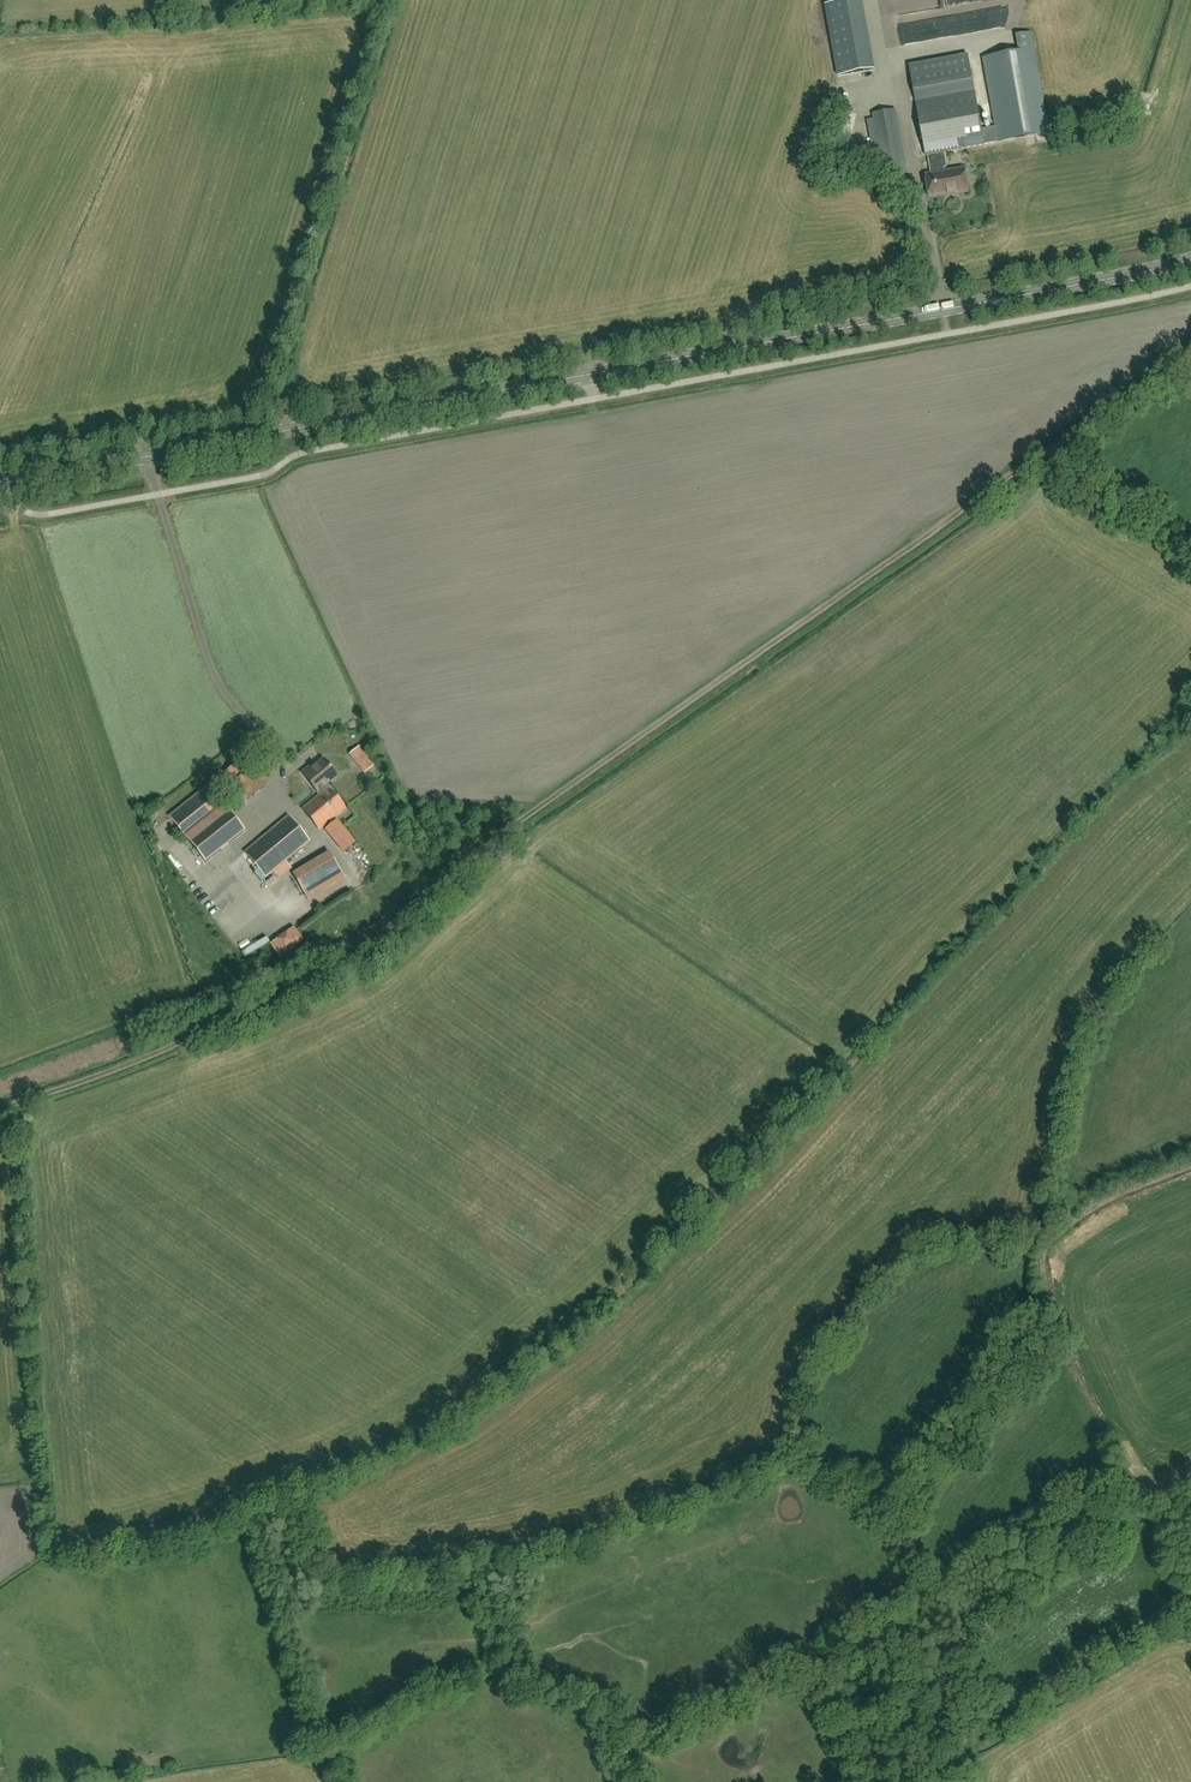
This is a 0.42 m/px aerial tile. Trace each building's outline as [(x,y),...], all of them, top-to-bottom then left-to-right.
[(931,27),(919,29),(920,40),(933,38),(931,27)] [(946,167),(944,152),(1050,133),(1032,32),(1017,35),(1020,51),(983,58),(996,127),(981,129),(967,51),(908,62),(925,156),(928,155),(931,175),(926,175),(930,197),(953,193),(953,194),(968,192),(964,169),(945,172),(944,168),(946,167)] [(884,178),(885,178),(887,186),(906,183),(905,174),(907,174),(896,110),(873,114),(884,178)] [(370,760),(363,751),(355,757),(362,766),(370,760)] [(208,785),(170,816),(206,862),(245,831),(215,793),(232,779),(235,782),(229,787),(242,804),(267,784),(245,756),(226,771),(229,774),(211,788),(208,785)] [(266,778),(275,770),(264,756),(255,763),(266,778)] [(317,791),(318,791),(325,786),(337,775),(324,760),(314,768),(312,766),(302,773),(317,791)] [(320,830),(346,808),(329,787),(327,789),(325,786),(318,791),(320,794),(303,809),(320,830)] [(266,876),(273,870),(280,878),(292,868),(285,860),(309,840),(289,816),(245,852),(266,876)] [(308,899),(344,877),(330,853),(294,874),(308,899)] [(278,940),(286,951),(298,941),(289,931),(278,940)]
